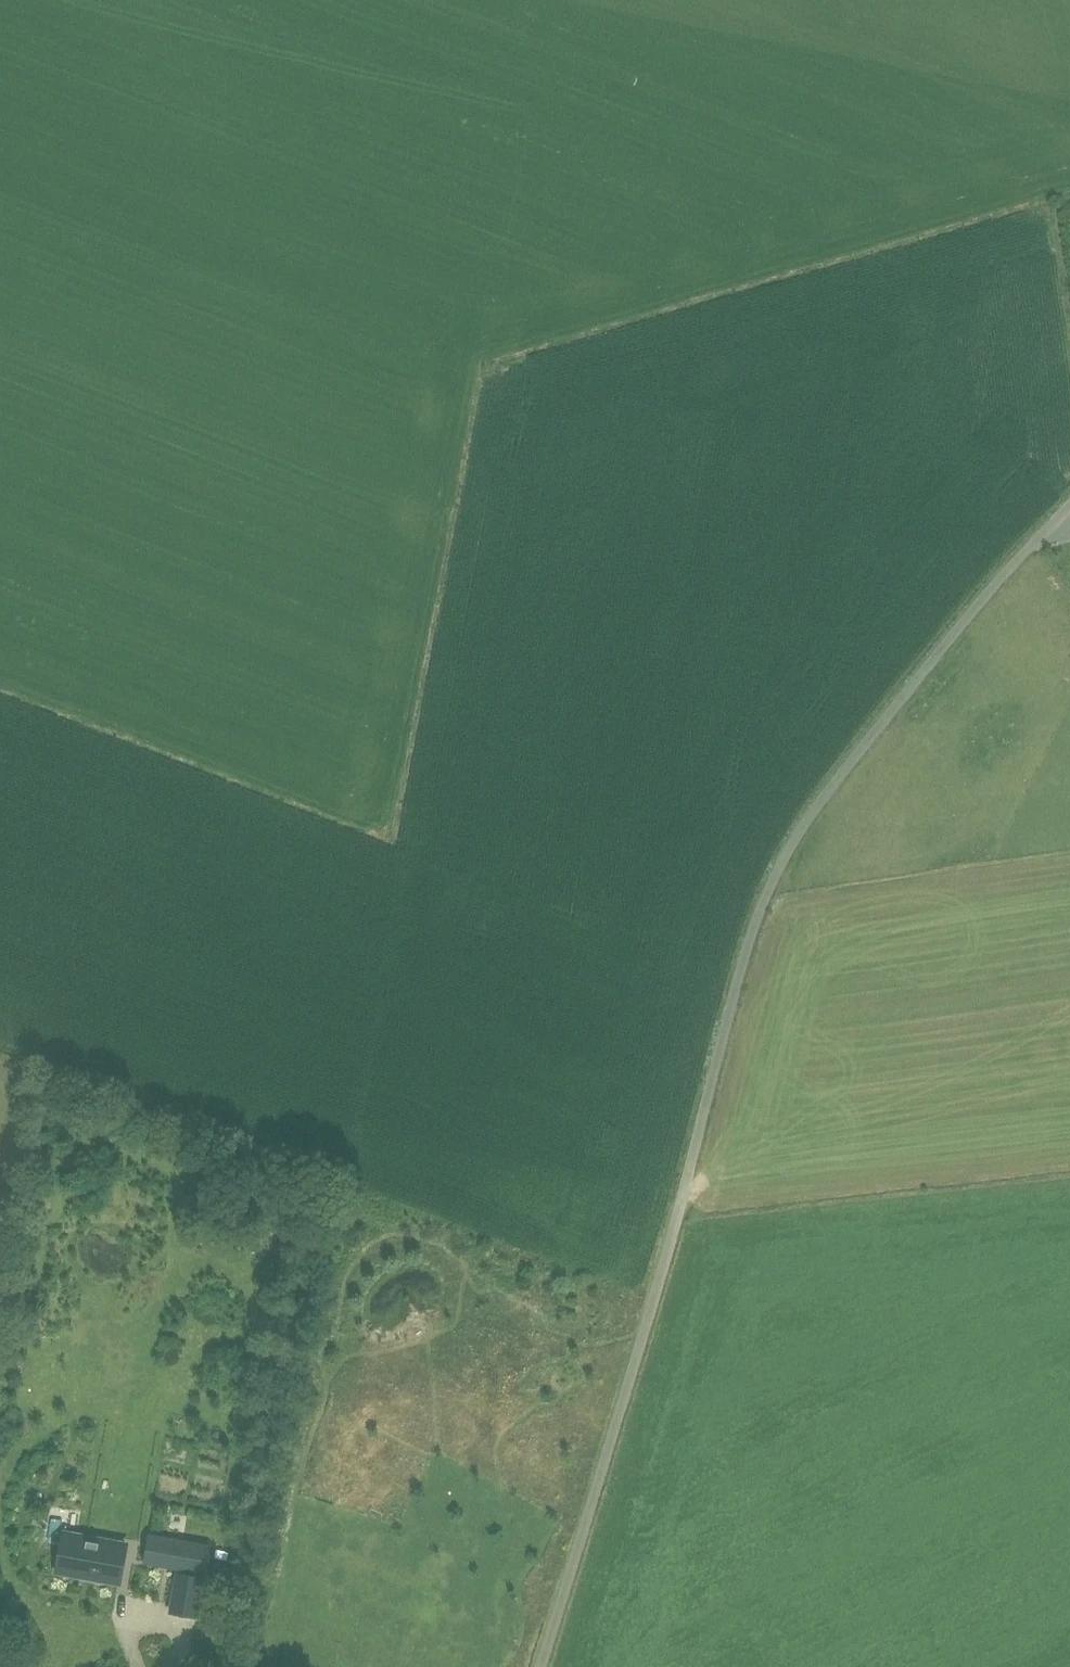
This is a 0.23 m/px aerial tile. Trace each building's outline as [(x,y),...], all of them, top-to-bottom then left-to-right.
[(126,1544),(65,1533),(58,1571),(119,1582),(126,1544)] [(205,1573),(210,1546),(150,1535),(145,1562),(205,1573)] [(178,1573),(171,1612),(197,1617),(204,1577),(178,1573)]
